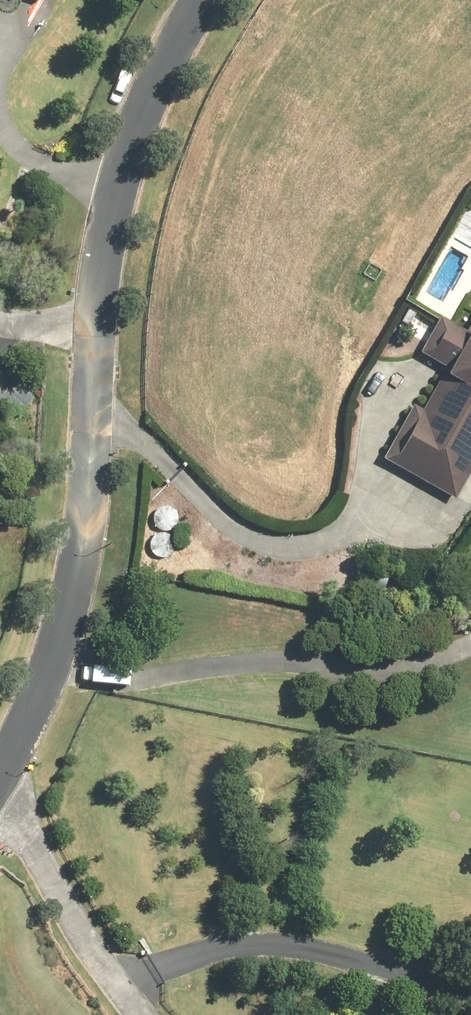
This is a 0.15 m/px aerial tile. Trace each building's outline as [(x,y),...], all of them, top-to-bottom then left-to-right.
[(385,458),(456,499),(470,471),(470,327),(468,332),(442,317),(422,353),(448,368),(424,409),(415,404),(385,458)]
